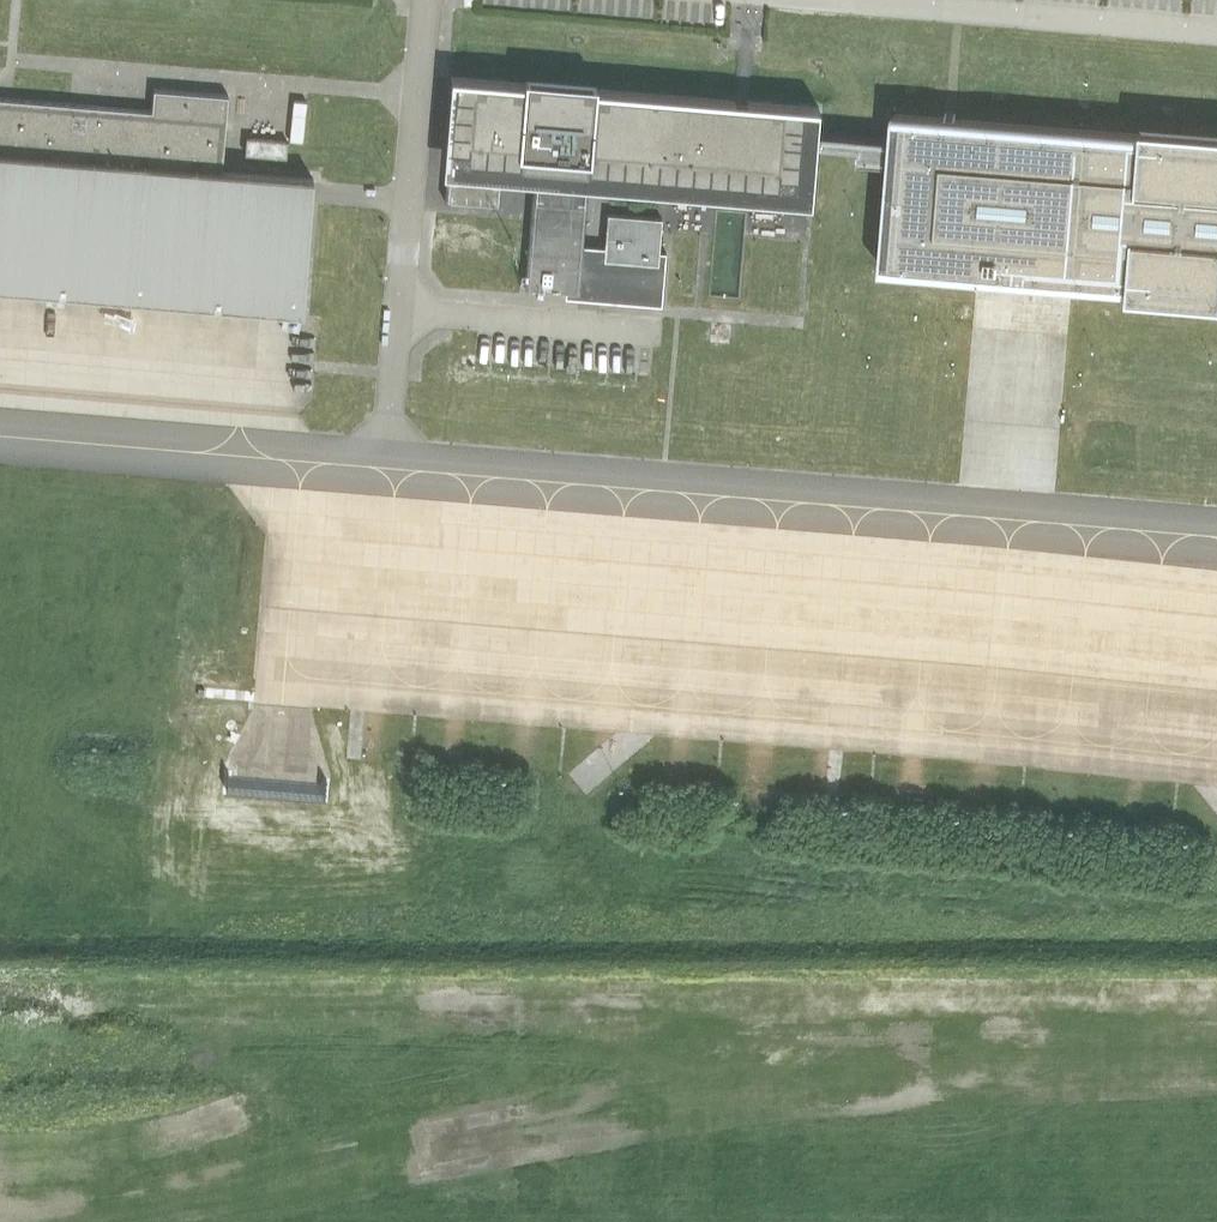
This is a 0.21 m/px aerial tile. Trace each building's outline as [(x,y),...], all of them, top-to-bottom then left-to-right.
[(819,109),(819,108),(804,106),(747,101),(733,100),(590,88),(592,79),(519,72),(518,81),(476,79),(454,77),(454,78),(444,201),(499,206),(499,205),(503,161),(517,162),(598,169),(672,175),(671,188),(699,191),(717,192),(717,190),(748,192),(748,195),(806,200),(810,144),(818,145),(857,148),(856,161),(894,164),(893,169),(885,266),(980,274),(979,279),(982,279),(1071,286),(1071,282),(1216,294),(1216,142),(1174,138),(1067,129),(991,123),(956,120),(956,119),(955,119),(955,114),(944,113),(943,118),(942,118),(942,119),(897,115),(897,120),(896,134),(895,139),(819,133),(800,131),(801,116),(802,109),(818,110),(819,109)] [(0,98),(0,285),(302,310),(313,179),(221,171),(221,165),(227,95),(153,89),(151,111),(0,98)] [(306,101),(292,100),(289,141),(302,142),(306,101)] [(246,137),(245,154),(287,158),(288,141),(246,137)] [(525,288),(564,291),(579,292),(583,240),(589,171),(535,166),(525,288)] [(657,264),(658,253),(659,246),(661,218),(607,214),(605,241),(603,259),(657,264)] [(605,241),(583,240),(579,292),(660,299),(664,247),(659,246),(658,253),(657,264),(603,259),(605,241)]
